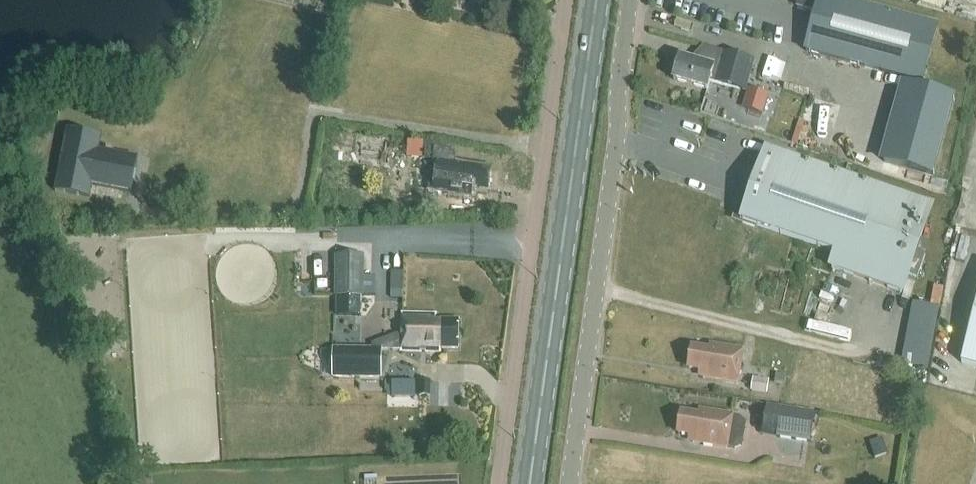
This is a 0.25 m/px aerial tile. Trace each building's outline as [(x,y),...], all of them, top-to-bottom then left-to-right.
[(806,51),(922,83),(937,26),(842,0),(799,0),(797,7),(817,12),(806,51)] [(748,80),(754,61),(725,52),(719,70),(714,69),(714,67),(681,57),(674,81),(708,90),(710,81),(726,85),(739,89),(742,78),(748,80)] [(905,85),(884,163),(933,176),(955,98),(905,85)] [(763,115),(770,95),(749,88),(742,109),(763,115)] [(89,199),(92,184),(130,192),(138,158),(99,150),(101,138),(69,131),(56,192),(89,199)] [(902,294),(933,205),(768,148),(747,209),(740,207),(735,219),(793,239),(837,254),(832,270),(902,294)] [(454,162),(456,152),(436,149),(429,191),(469,197),(472,195),(473,188),(489,191),(492,170),(476,168),(477,166),(454,162)] [(837,254),(793,239),(782,270),(766,265),(762,264),(761,267),(762,267),(760,271),(756,270),(751,285),(755,286),(754,291),(753,294),(756,295),(756,294),(772,299),(770,305),(769,305),(768,309),(772,309),(787,313),(787,314),(790,315),(791,311),(793,304),(796,305),(796,306),(799,307),(800,303),(804,286),(824,293),(832,270),(837,254)] [(335,255),(335,257),(325,257),(325,280),(334,280),(335,297),(363,297),(364,297),(364,255),(335,255)] [(404,290),(404,272),(392,272),(392,290),(404,290)] [(934,285),(931,304),(941,306),(944,287),(934,285)] [(335,297),(335,317),(363,317),(363,297),(335,297)] [(961,362),(975,366),(975,304),(961,362)] [(437,321),(437,314),(402,313),(402,334),(396,334),(372,344),(372,349),(381,349),(381,350),(402,350),(402,352),(441,353),(441,348),(458,348),(458,321),(437,321)] [(710,352),(693,349),(693,348),(692,348),(689,369),(690,369),(690,368),(704,370),(702,377),(738,383),(744,350),(711,345),(710,352)] [(372,349),(332,348),(332,378),(381,379),(381,350),(381,349),(372,349)] [(776,376),(775,384),(784,385),(786,377),(776,376)] [(769,381),(753,378),(750,392),(766,394),(769,381)] [(415,381),(392,381),(392,397),(415,397),(415,381)] [(418,397),(430,397),(430,381),(419,381),(418,397)] [(810,443),(815,412),(766,404),(761,435),(810,443)] [(682,413),(678,434),(679,434),(679,433),(693,435),(692,442),(735,449),(743,446),(746,423),(740,416),(700,409),(699,417),(682,414),(682,413)]
